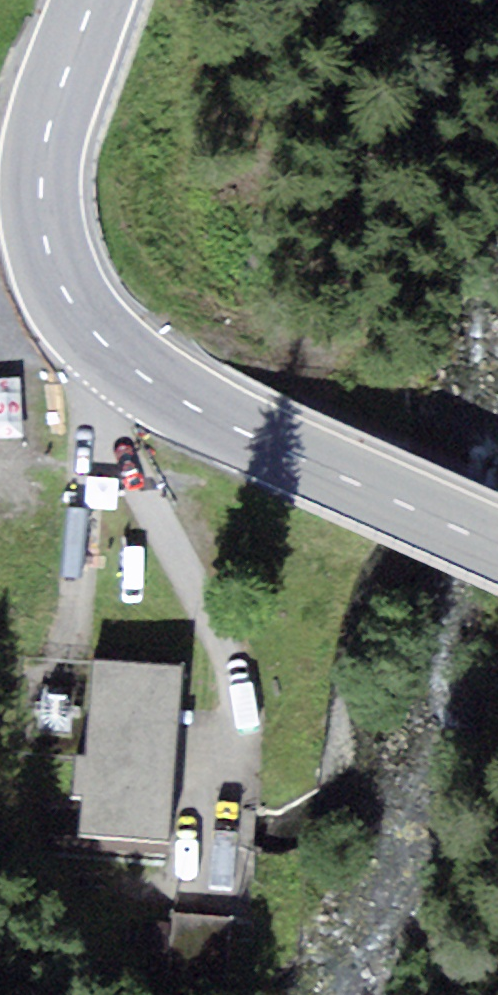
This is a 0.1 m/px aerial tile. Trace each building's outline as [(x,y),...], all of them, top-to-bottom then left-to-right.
[(200,668),(88,660),(74,842),(186,851),(200,668)]
